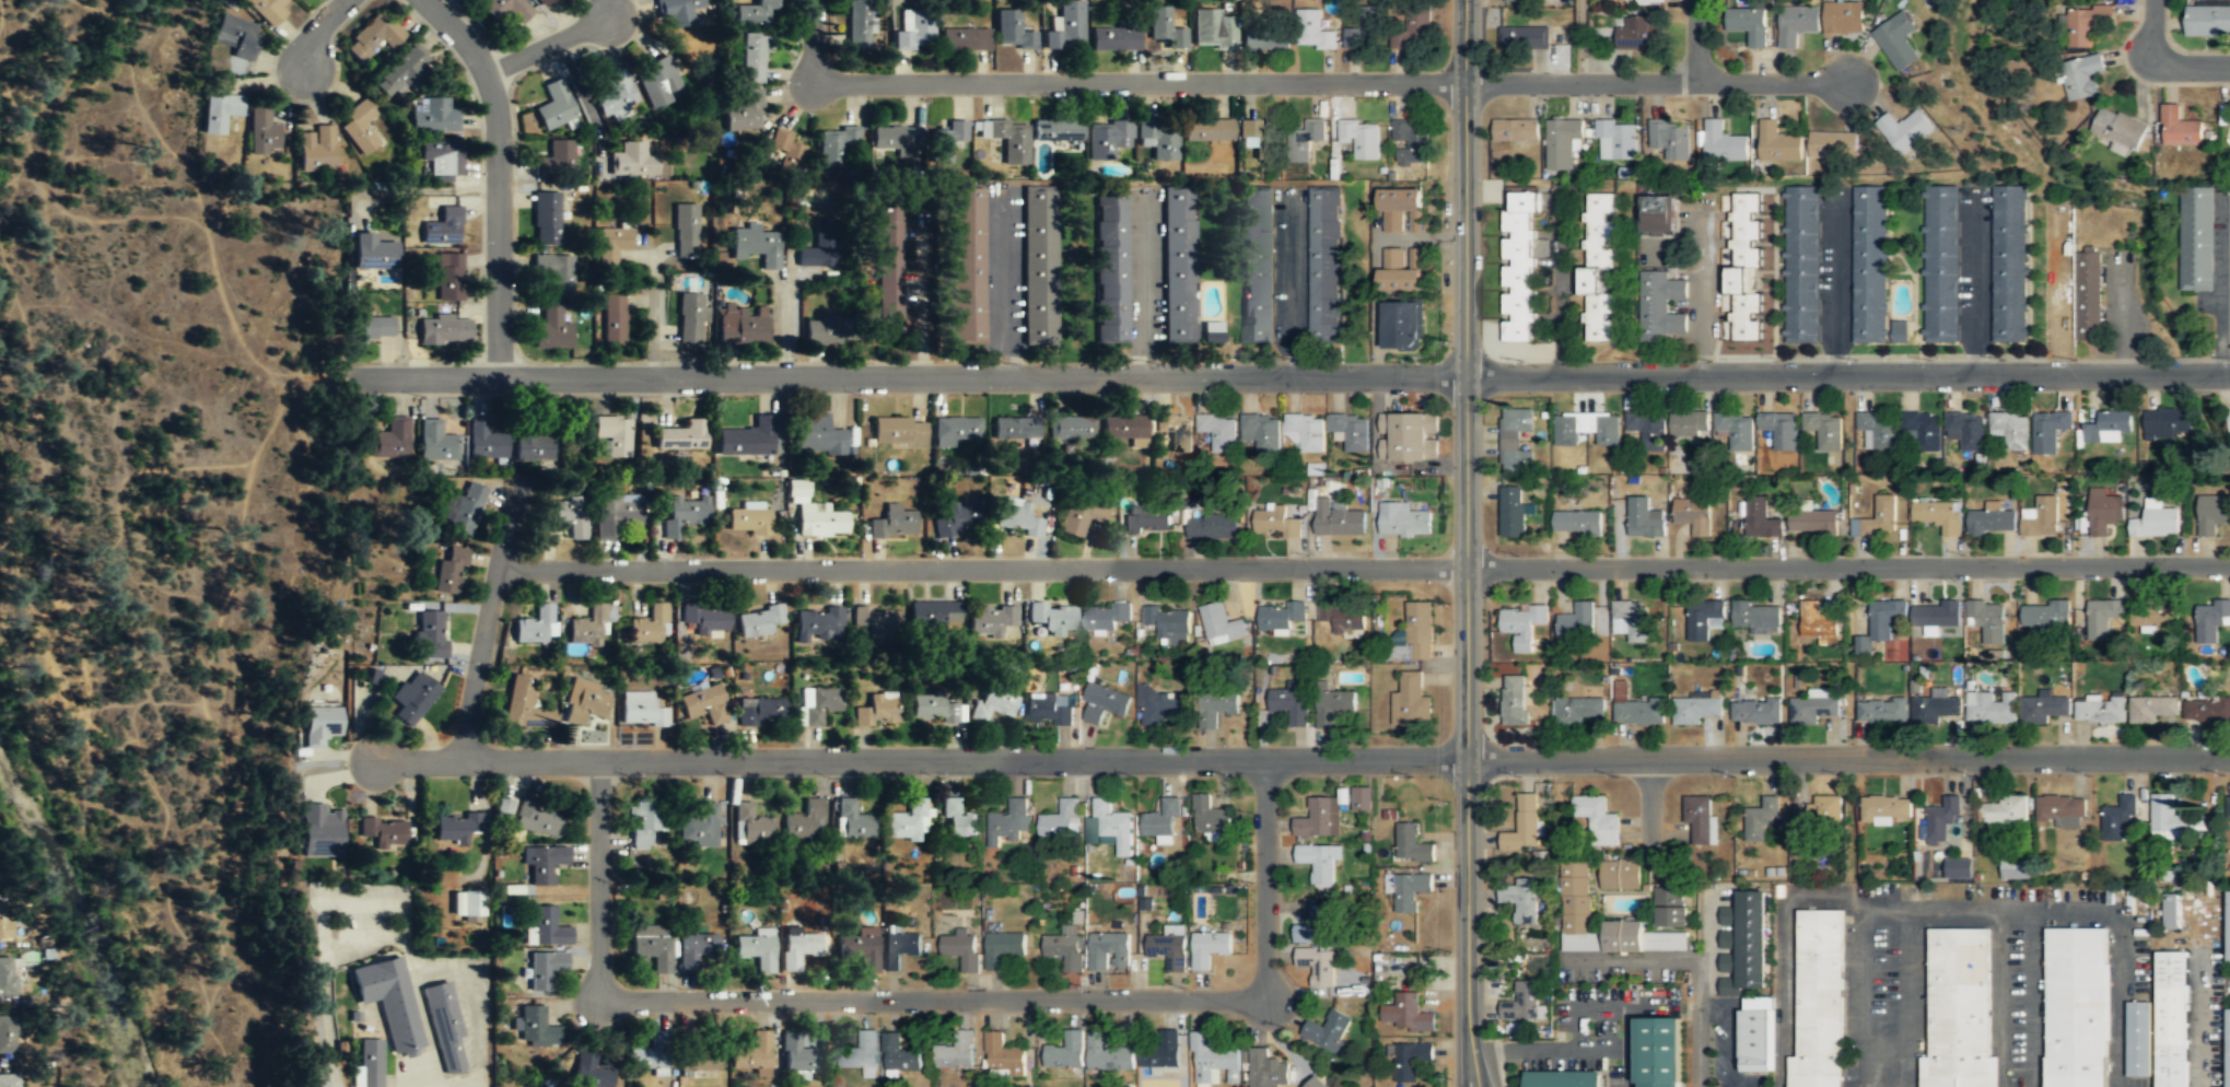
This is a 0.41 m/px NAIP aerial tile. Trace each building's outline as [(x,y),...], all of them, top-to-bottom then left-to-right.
[(280,5),(285,0),(244,0),(268,30),(287,14),(280,5)] [(523,0),(482,0),(477,4),(493,25),(509,13),(517,25),(533,13),(523,0)] [(692,24),(689,9),(704,5),(703,0),(658,0),(664,30),(692,24)] [(775,0),(756,0),(756,4),(734,4),(734,23),(769,23),(769,11),(775,11),(775,0)] [(869,1),(847,1),(847,49),(869,49),(869,1)] [(1083,1),(1059,1),(1059,19),(1051,19),(1051,31),(1043,31),(1044,49),(1083,49),(1083,1)] [(1863,4),(1824,4),(1824,35),(1863,35),(1863,4)] [(2113,7),(2065,8),(2066,47),(2094,47),(2094,22),(2113,22),(2113,7)] [(2185,35),(2229,35),(2229,7),(2185,7),(2185,35)] [(1171,27),(1171,8),(1151,8),(1151,40),(1165,40),(1165,48),(1187,48),(1187,27),(1171,27)] [(1798,49),(1798,34),(1820,33),(1819,8),(1779,9),(1781,49),(1798,49)] [(406,36),(380,9),(342,46),(360,63),(381,42),(390,51),(406,36)] [(1726,10),(1727,32),(1749,32),(1749,49),(1766,48),(1766,9),(1726,10)] [(1020,32),(1021,11),(996,10),(995,49),(1036,49),(1036,32),(1020,32)] [(1322,10),(1297,10),(1297,48),(1336,48),(1336,30),(1322,30),(1322,10)] [(1194,46),(1233,46),(1233,25),(1216,25),(1216,11),(1194,11),(1194,46)] [(1920,60),(1907,37),(1918,31),(1907,11),(1872,32),(1898,74),(1920,60)] [(892,32),(892,49),(932,49),(932,12),(899,12),(899,32),(892,32)] [(250,61),(260,26),(220,14),(212,43),(234,49),(232,57),(250,61)] [(1343,48),(1376,48),(1376,16),(1362,16),(1362,27),(1343,27),(1343,48)] [(1615,50),(1658,50),(1658,19),(1627,19),(1627,27),(1615,27),(1615,50)] [(1424,23),(1400,25),(1401,43),(1425,40),(1424,23)] [(1286,49),(1285,26),(1242,26),(1242,49),(1286,49)] [(1550,27),(1499,27),(1499,50),(1550,50),(1550,27)] [(1090,50),(1140,50),(1140,28),(1090,28),(1090,50)] [(989,51),(989,30),(941,30),(941,51),(989,51)] [(763,33),(740,33),(740,82),(763,82),(763,33)] [(412,46),(374,84),(392,102),(430,65),(412,46)] [(2103,54),(2062,61),(2068,101),(2099,95),(2094,74),(2106,72),(2103,54)] [(649,108),(684,96),(668,55),(633,67),(649,108)] [(603,77),(608,91),(593,97),(603,121),(639,107),(622,69),(603,77)] [(540,85),(548,103),(534,108),(542,132),(576,118),(561,78),(540,85)] [(761,87),(742,89),(743,105),(723,106),(724,130),(762,129),(761,87)] [(225,117),(241,117),(242,96),(205,94),(202,135),(224,136),(225,117)] [(341,114),(347,121),(339,128),(361,157),(380,144),(365,124),(377,115),(364,97),(341,114)] [(412,131),(459,131),(459,109),(448,109),(448,98),(412,98),(412,131)] [(2162,105),(2162,145),(2202,145),(2202,120),(2178,120),(2178,105),(2162,105)] [(2147,127),(2100,108),(2090,133),(2114,142),(2112,151),(2125,155),(2128,148),(2138,151),(2147,127)] [(1903,156),(1935,128),(1918,109),(1901,125),(1889,113),(1876,125),(1903,156)] [(280,124),(266,124),(266,113),(249,113),(249,154),(280,154),(280,124)] [(1314,140),(1326,140),(1327,118),(1304,118),(1304,128),(1292,128),(1291,162),(1314,162),(1314,140)] [(1231,119),(1183,119),(1183,142),(1231,142),(1231,119)] [(1397,144),(1397,165),(1428,165),(1428,128),(1414,128),(1414,119),(1393,119),(1393,144),(1397,144)] [(1494,142),(1539,142),(1539,119),(1494,119),(1494,142)] [(1583,141),(1583,119),(1546,119),(1546,171),(1574,171),(1574,141),(1583,141)] [(1724,119),(1705,119),(1705,162),(1748,162),(1748,137),(1724,137),(1724,119)] [(1802,161),(1802,136),(1778,136),(1778,119),(1760,119),(1760,161),(1802,161)] [(966,142),(966,120),(947,121),(947,130),(931,131),(932,164),(953,164),(953,143),(966,142)] [(1081,142),(1081,120),(1032,120),(1032,142),(1081,142)] [(1136,147),(1151,147),(1151,161),(1176,161),(1177,128),(1157,128),(1157,120),(1137,120),(1136,147)] [(1380,159),(1379,120),(1340,120),(1340,144),(1355,144),(1355,159),(1380,159)] [(978,139),(1003,139),(1003,165),(1027,165),(1028,121),(978,121),(978,139)] [(1088,121),(1088,161),(1114,162),(1114,148),(1132,148),(1132,121),(1088,121)] [(1254,159),(1271,159),(1271,121),(1238,121),(1238,148),(1254,148),(1254,159)] [(1597,121),(1597,160),(1637,160),(1637,121),(1597,121)] [(1649,150),(1663,149),(1663,162),(1690,161),(1689,121),(1649,121),(1649,150)] [(313,133),(299,133),(299,173),(334,173),(332,126),(313,126),(313,133)] [(920,155),(920,127),(872,127),(872,150),(895,150),(895,155),(920,155)] [(779,167),(799,172),(806,144),(791,142),(793,133),(773,129),(769,150),(782,152),(779,167)] [(818,165),(855,166),(856,130),(819,129),(818,165)] [(1810,132),(1810,159),(1856,159),(1856,132),(1810,132)] [(574,175),(574,140),(548,140),(548,157),(533,157),(533,175),(574,175)] [(420,162),(430,162),(430,176),(460,176),(460,141),(420,141),(420,162)] [(646,151),(646,141),(620,141),(620,151),(610,151),(610,175),(657,175),(657,151),(646,151)] [(1854,186),(1853,341),(1887,342),(1888,187),(1854,186)] [(2213,186),(2181,186),(2181,289),(2213,289),(2213,186)] [(1164,343),(1194,343),(1193,187),(1163,187),(1164,343)] [(1820,187),(1786,187),(1785,344),(1819,344),(1820,187)] [(1959,342),(1959,187),(1924,187),(1925,342),(1959,342)] [(2027,187),(1993,187),(1993,343),(2027,343),(2027,187)] [(950,344),(983,344),(984,189),(951,188),(950,344)] [(1055,188),(1021,189),(1023,346),(1055,346),(1055,188)] [(1422,188),(1379,188),(1380,232),(1423,232),(1422,188)] [(1273,189),(1242,189),(1242,342),(1274,342),(1273,189)] [(1309,189),(1309,344),(1341,344),(1341,189),(1309,189)] [(1126,343),(1126,190),(1096,190),(1096,343),(1126,343)] [(560,244),(560,202),(557,202),(557,191),(533,191),(533,244),(560,244)] [(1532,342),(1532,211),(1538,211),(1539,192),(1514,192),(1514,212),(1505,212),(1505,229),(1514,229),(1514,237),(1504,237),(1504,258),(1513,258),(1513,265),(1504,265),(1504,284),(1514,284),(1514,293),(1504,292),(1504,312),(1514,312),(1514,319),(1504,319),(1504,341),(1532,342)] [(1587,341),(1614,341),(1614,292),(1601,292),(1601,267),(1613,267),(1613,194),(1586,192),(1585,267),(1580,267),(1580,294),(1587,294),(1587,341)] [(1732,341),(1760,342),(1762,318),(1760,318),(1761,294),(1747,294),(1748,267),(1759,267),(1760,247),(1759,247),(1760,221),(1759,221),(1760,195),(1735,194),(1731,267),(1728,267),(1727,293),(1735,293),(1732,341)] [(1641,197),(1641,235),(1676,235),(1676,197),(1641,197)] [(698,202),(674,202),(674,258),(698,258),(698,202)] [(459,244),(459,207),(440,207),(440,219),(421,219),(421,244),(459,244)] [(901,331),(901,207),(877,207),(877,331),(901,331)] [(813,247),(797,247),(797,267),(836,267),(836,218),(813,218),(813,247)] [(731,230),(731,257),(760,257),(760,269),(779,269),(779,232),(759,231),(759,220),(744,219),(744,230),(731,230)] [(631,250),(631,230),(597,230),(597,267),(617,267),(617,250),(631,250)] [(352,269),(397,269),(397,243),(374,243),(374,233),(352,233),(352,269)] [(1423,249),(1408,249),(1380,249),(1380,293),(1423,292),(1423,249)] [(2101,252),(2076,252),(2077,342),(2102,342),(2101,252)] [(436,302),(462,302),(462,256),(436,256),(436,302)] [(571,256),(533,256),(533,276),(547,276),(547,296),(571,296),(571,256)] [(1641,271),(1641,342),(1668,342),(1668,332),(1688,332),(1688,313),(1669,313),(1669,300),(1688,300),(1688,281),(1668,281),(1668,271),(1641,271)] [(701,344),(702,294),(678,293),(677,343),(701,344)] [(603,294),(603,342),(623,342),(623,294),(603,294)] [(1382,302),(1382,349),(1421,349),(1421,302),(1382,302)] [(533,347),(571,347),(571,323),(560,323),(560,307),(544,307),(544,322),(533,322),(533,347)] [(767,307),(755,307),(755,311),(716,311),(717,346),(767,344),(767,307)] [(393,317),(350,317),(350,339),(393,339),(393,317)] [(804,343),(843,343),(843,317),(804,317),(804,343)] [(419,343),(469,344),(470,318),(419,318),(419,343)] [(1218,321),(1198,321),(1199,343),(1218,343),(1218,321)] [(1908,322),(1894,322),(1894,342),(1908,342),(1908,322)] [(1532,474),(1532,451),(1522,451),(1522,432),(1534,432),(1534,409),(1502,409),(1502,474),(1532,474)] [(2145,409),(2145,439),(2192,439),(2192,409),(2145,409)] [(1708,435),(1708,410),(1671,410),(1671,435),(1708,435)] [(1643,451),(1667,451),(1666,411),(1626,411),(1627,431),(1643,431),(1643,451)] [(1345,436),(1345,452),(1368,452),(1368,412),(1328,412),(1328,436),(1345,436)] [(1438,460),(1438,412),(1379,412),(1379,460),(1438,460)] [(1620,412),(1555,413),(1555,445),(1578,445),(1578,433),(1598,433),(1598,445),(1620,445),(1620,412)] [(845,430),(828,429),(828,414),(795,413),(794,454),(845,454),(845,430)] [(1903,413),(1903,435),(1916,435),(1916,452),(1940,452),(1940,413),(1903,413)] [(1990,413),(1990,437),(2006,437),(2006,452),(2028,452),(2028,413),(1990,413)] [(2034,451),(2057,451),(2057,431),(2073,431),(2073,413),(2034,413),(2034,451)] [(2085,443),(2132,443),(2132,413),(2098,413),(2098,424),(2085,424),(2085,443)] [(1237,453),(1237,414),(1199,414),(1199,433),(1214,433),(1214,453),(1237,453)] [(1280,453),(1280,414),(1241,414),(1241,445),(1256,445),(1256,453),(1280,453)] [(1324,452),(1324,414),(1285,414),(1285,439),(1296,439),(1296,452),(1324,452)] [(1754,452),(1754,414),(1715,414),(1715,435),(1730,435),(1730,452),(1754,452)] [(1760,432),(1774,432),(1774,452),(1798,452),(1798,414),(1760,414),(1760,432)] [(1803,432),(1819,433),(1819,452),(1841,452),(1842,414),(1803,414),(1803,432)] [(1868,433),(1868,452),(1896,452),(1896,414),(1858,414),(1858,433),(1868,433)] [(1946,414),(1946,440),(1961,440),(1961,452),(1985,452),(1985,414),(1946,414)] [(772,455),(771,416),(752,417),(752,430),(716,430),(717,456),(772,455)] [(1155,417),(1155,434),(1168,434),(1169,452),(1192,451),(1191,416),(1155,417)] [(630,417),(593,417),(593,439),(606,439),(606,457),(630,457),(630,417)] [(925,443),(925,417),(872,417),(872,443),(925,443)] [(933,447),(956,447),(956,439),(980,439),(980,417),(933,417),(933,447)] [(1102,440),(1147,440),(1147,417),(1102,417),(1102,440)] [(1038,449),(1038,418),(993,418),(993,440),(1024,440),(1024,449),(1038,449)] [(1094,418),(1048,418),(1048,440),(1094,440),(1094,418)] [(386,433),(371,433),(371,458),(408,458),(408,419),(386,419),(386,433)] [(506,431),(488,431),(488,419),(468,419),(468,458),(506,458),(506,431)] [(655,449),(704,449),(704,419),(685,419),(685,429),(655,429),(655,449)] [(441,420),(419,420),(419,460),(458,460),(458,434),(441,434),(441,420)] [(515,460),(553,460),(553,432),(515,432),(515,460)] [(487,488),(467,480),(462,496),(446,492),(437,518),(471,530),(487,488)] [(1502,538),(1525,538),(1525,487),(1502,487),(1502,538)] [(2123,496),(2105,496),(2105,489),(2090,489),(2090,537),(2108,537),(2108,524),(2123,524),(2123,496)] [(1853,519),(1853,536),(1898,536),(1896,494),(1876,494),(1876,518),(1853,519)] [(619,540),(619,525),(642,525),(641,495),(596,495),(596,540),(619,540)] [(1058,530),(1081,538),(1086,521),(1102,525),(1108,509),(1069,495),(1058,530)] [(1630,536),(1665,536),(1665,510),(1651,510),(1651,495),(1630,495),(1630,536)] [(1747,536),(1784,536),(1784,518),(1766,518),(1766,495),(1747,495),(1747,536)] [(2036,510),(2021,510),(2021,537),(2057,537),(2057,496),(2036,496),(2036,510)] [(2216,537),(2216,524),(2229,524),(2229,496),(2198,496),(2198,537),(2216,537)] [(708,498),(664,498),(664,539),(679,539),(679,525),(708,525),(708,498)] [(1694,536),(1712,536),(1712,498),(1674,498),(1674,523),(1694,523),(1694,536)] [(1317,499),(1316,535),(1366,535),(1366,512),(1347,512),(1347,499),(1317,499)] [(1040,535),(1042,517),(1030,516),(1031,502),(1009,500),(1009,505),(997,504),(995,529),(1040,535)] [(2144,501),(2145,521),(2130,521),(2130,537),(2179,536),(2179,510),(2162,510),(2162,500),(2144,501)] [(585,540),(584,501),(544,501),(544,526),(565,526),(565,540),(585,540)] [(1432,536),(1432,512),(1405,512),(1405,502),(1380,502),(1380,536),(1432,536)] [(1942,536),(1961,536),(1961,502),(1914,502),(1913,523),(1942,524),(1942,536)] [(914,511),(900,511),(900,503),(883,503),(883,518),(867,518),(868,537),(914,537),(914,511)] [(1256,537),(1300,536),(1299,517),(1287,517),(1287,503),(1265,503),(1266,512),(1256,512),(1256,537)] [(797,536),(848,536),(848,512),(825,512),(825,504),(797,504),(797,536)] [(969,506),(932,514),(937,539),(974,531),(969,506)] [(1124,531),(1170,531),(1170,506),(1124,506),(1124,531)] [(726,510),(726,535),(769,535),(769,510),(726,510)] [(1554,535),(1603,535),(1603,512),(1554,512),(1554,535)] [(1790,534),(1838,534),(1838,512),(1790,512),(1790,534)] [(1970,534),(2016,534),(2016,512),(1970,512),(1970,534)] [(1189,537),(1238,537),(1238,516),(1189,516),(1189,537)] [(437,557),(433,592),(459,594),(465,549),(446,547),(445,558),(437,557)] [(2209,606),(2197,606),(2197,644),(2220,644),(2220,622),(2229,622),(2229,598),(2209,598),(2209,606)] [(1224,600),(1201,606),(1209,645),(1249,638),(1245,619),(1228,622),(1224,600)] [(1558,615),(1558,639),(1595,639),(1595,600),(1576,601),(1576,613),(1558,615)] [(1689,640),(1711,640),(1711,628),(1725,628),(1725,600),(1689,600),(1689,640)] [(1735,600),(1733,627),(1782,627),(1782,606),(1752,606),(1752,600),(1735,600)] [(1433,601),(1408,601),(1408,645),(1393,645),(1393,659),(1433,659),(1433,601)] [(1646,601),(1613,601),(1613,633),(1646,633),(1646,601)] [(1802,601),(1802,639),(1836,639),(1836,613),(1820,613),(1820,601),(1802,601)] [(1894,619),(1906,619),(1906,601),(1870,601),(1870,638),(1861,638),(1861,644),(1894,644),(1894,619)] [(2109,619),(2124,619),(2124,601),(2088,601),(2088,641),(2109,641),(2109,619)] [(958,603),(911,603),(911,628),(958,628),(958,603)] [(1969,631),(1982,630),(1982,644),(2005,643),(2004,603),(1969,604),(1969,631)] [(551,605),(535,604),(535,622),(514,621),(514,643),(551,643),(551,605)] [(569,620),(569,646),(606,646),(606,605),(589,604),(589,620),(569,620)] [(667,604),(650,604),(650,619),(629,619),(629,642),(667,642),(667,604)] [(1913,604),(1913,627),(1927,627),(1927,629),(1960,629),(1960,605),(1913,604)] [(2022,605),(2022,633),(2070,633),(2070,604),(2022,605)] [(2174,627),(2174,604),(2130,604),(2130,627),(2174,627)] [(1028,623),(1042,623),(1042,636),(1063,636),(1063,631),(1074,631),(1074,605),(1028,605),(1028,623)] [(1131,606),(1085,605),(1085,631),(1116,632),(1116,622),(1131,622),(1131,606)] [(1189,605),(1143,607),(1144,627),(1157,627),(1157,644),(1190,643),(1189,605)] [(1333,636),(1364,636),(1364,605),(1319,605),(1319,623),(1333,623),(1333,636)] [(1014,606),(969,607),(970,638),(1002,636),(1002,627),(1015,627),(1014,606)] [(1260,631),(1293,631),(1293,622),(1306,623),(1307,606),(1260,606),(1260,631)] [(680,607),(679,628),(697,628),(696,633),(728,633),(728,607),(680,607)] [(782,607),(736,611),(739,638),(772,634),(771,623),(783,622),(782,607)] [(841,641),(841,607),(824,607),(824,612),(795,611),(795,641),(841,641)] [(898,608),(852,608),(852,628),(864,627),(864,638),(899,638),(898,608)] [(1502,632),(1514,632),(1514,653),(1533,653),(1533,626),(1550,626),(1550,608),(1502,608),(1502,632)] [(444,657),(444,610),(417,610),(417,644),(424,644),(424,657),(444,657)] [(1609,660),(1609,638),(1593,638),(1593,660),(1609,660)] [(389,698),(398,704),(392,714),(409,727),(440,687),(412,666),(389,698)] [(1393,692),(1393,724),(1433,724),(1433,694),(1423,694),(1423,670),(1403,670),(1403,692),(1393,692)] [(1505,725),(1528,725),(1528,675),(1505,675),(1505,725)] [(505,724),(551,726),(552,708),(530,706),(532,681),(506,680),(505,724)] [(583,714),(604,720),(610,692),(570,682),(560,721),(580,725),(583,714)] [(1009,718),(1017,697),(982,685),(970,718),(984,723),(989,711),(1009,718)] [(686,720),(707,714),(710,726),(727,722),(717,686),(679,697),(686,720)] [(1128,717),(1132,694),(1091,686),(1085,723),(1102,726),(1106,712),(1128,717)] [(799,726),(820,726),(820,711),(840,711),(840,688),(799,689),(799,726)] [(1270,712),(1292,712),(1292,726),(1309,726),(1309,689),(1270,689),(1270,712)] [(653,691),(621,692),(621,725),(667,725),(667,708),(653,708),(653,691)] [(896,692),(867,692),(867,706),(853,708),(853,724),(897,724),(896,692)] [(1202,692),(1201,729),(1218,729),(1218,714),(1239,714),(1239,692),(1202,692)] [(1319,727),(1334,727),(1334,713),(1355,713),(1355,692),(1319,692),(1319,727)] [(1968,693),(1969,723),(2016,723),(2016,692),(2003,692),(2004,702),(1994,702),(1994,693),(1968,693)] [(1027,724),(1073,724),(1073,693),(1027,693),(1027,724)] [(1189,696),(1144,694),(1144,724),(1189,725),(1189,696)] [(2125,723),(2125,694),(2111,694),(2111,699),(2076,699),(2076,723),(2125,723)] [(964,720),(964,697),(911,697),(911,721),(964,720)] [(1674,724),(1701,724),(1701,715),(1723,715),(1723,697),(1674,697),(1674,724)] [(1820,723),(1820,716),(1840,716),(1840,697),(1793,697),(1793,723),(1820,723)] [(1940,722),(1940,715),(1961,715),(1961,697),(1913,697),(1913,722),(1940,722)] [(2048,722),(2048,715),(2069,715),(2069,697),(2022,697),(2023,722),(2048,722)] [(1607,722),(1607,698),(1556,698),(1556,722),(1607,722)] [(2157,723),(2157,715),(2179,715),(2179,698),(2130,698),(2130,723),(2157,723)] [(784,725),(784,699),(738,699),(738,725),(784,725)] [(1732,723),(1782,723),(1782,699),(1732,699),(1732,723)] [(1907,723),(1907,700),(1859,700),(1859,723),(1907,723)] [(2184,722),(2229,722),(2229,701),(2184,700),(2184,722)] [(1615,701),(1615,724),(1665,724),(1665,701),(1615,701)] [(340,708),(304,708),(304,748),(323,748),(323,734),(340,734),(340,708)] [(1370,786),(1351,786),(1351,810),(1371,810),(1370,786)] [(2174,793),(2153,793),(2153,835),(2206,835),(2206,815),(2174,815),(2174,793)] [(1518,834),(1502,833),(1502,851),(1538,851),(1539,794),(1518,794),(1518,834)] [(1193,795),(1194,833),(1233,833),(1233,810),(1212,810),(1211,795),(1193,795)] [(1815,804),(1795,804),(1795,826),(1843,825),(1842,795),(1815,795),(1815,804)] [(1863,796),(1863,820),(1912,820),(1911,795),(1863,796)] [(2137,795),(2120,795),(2120,806),(2104,806),(2104,840),(2128,840),(2128,822),(2137,822),(2137,795)] [(1608,814),(1608,796),(1573,797),(1574,818),(1589,818),(1590,845),(1620,845),(1619,814),(1608,814)] [(1685,823),(1693,823),(1693,843),(1718,843),(1718,816),(1712,816),(1712,796),(1685,796),(1685,823)] [(1779,796),(1763,796),(1763,807),(1746,807),(1746,842),(1767,842),(1766,822),(1779,821),(1779,796)] [(1927,808),(1926,845),(1949,845),(1949,822),(1961,822),(1961,796),(1945,796),(1945,809),(1927,808)] [(1980,804),(1980,825),(2027,825),(2027,796),(2001,796),(2001,804),(1980,804)] [(2040,796),(2040,822),(2087,822),(2087,796),(2040,796)] [(836,837),(875,837),(875,813),(854,813),(854,797),(836,797),(836,837)] [(886,840),(919,840),(919,830),(924,830),(924,818),(931,818),(931,807),(926,807),(926,797),(908,797),(908,809),(886,809),(886,840)] [(980,838),(980,810),(959,810),(959,797),(941,797),(941,820),(949,820),(949,838),(980,838)] [(990,809),(989,846),(1000,846),(1000,838),(1020,838),(1020,832),(1031,832),(1031,797),(1011,797),(1011,809),(990,809)] [(1061,811),(1040,811),(1040,838),(1079,838),(1079,797),(1061,797),(1061,811)] [(1131,856),(1133,811),(1110,811),(1111,798),(1096,797),(1096,817),(1087,817),(1087,843),(1121,845),(1120,856),(1131,856)] [(655,798),(629,798),(629,848),(655,848),(655,798)] [(803,813),(783,813),(783,837),(822,837),(821,798),(802,798),(803,813)] [(1143,813),(1143,835),(1157,835),(1157,845),(1178,845),(1177,798),(1163,798),(1163,813),(1143,813)] [(1309,798),(1309,819),(1294,819),(1294,838),(1340,838),(1340,798),(1309,798)] [(558,839),(564,811),(519,802),(514,829),(558,839)] [(301,856),(341,856),(341,811),(323,811),(323,803),(301,803),(301,856)] [(734,803),(734,841),(771,841),(771,816),(754,816),(754,803),(734,803)] [(716,804),(679,804),(679,845),(716,845),(716,804)] [(435,813),(435,842),(467,842),(467,831),(480,831),(480,814),(435,813)] [(373,848),(407,848),(406,818),(359,818),(359,841),(373,840),(373,848)] [(1399,860),(1435,860),(1435,843),(1421,843),(1421,821),(1399,821),(1399,860)] [(1332,885),(1332,861),(1342,861),(1342,845),(1296,844),(1296,864),(1309,864),(1309,885),(1332,885)] [(532,886),(553,886),(554,864),(567,864),(568,846),(522,845),(521,865),(532,865),(532,886)] [(2000,879),(2028,878),(2028,858),(1999,859),(2000,879)] [(1946,878),(1971,878),(1971,860),(1946,860),(1946,878)] [(1563,936),(1591,936),(1590,861),(1562,861),(1563,936)] [(1601,861),(1601,890),(1641,890),(1641,861),(1601,861)] [(1386,898),(1397,898),(1397,912),(1421,912),(1421,891),(1433,891),(1433,873),(1386,873),(1386,898)] [(1538,925),(1538,880),(1517,880),(1517,888),(1499,888),(1499,903),(1516,903),(1516,925),(1538,925)] [(1688,928),(1688,888),(1657,888),(1657,928),(1688,928)] [(453,889),(453,915),(482,915),(482,889),(453,889)] [(1767,891),(1738,891),(1738,905),(1721,905),(1721,924),(1739,924),(1739,928),(1721,928),(1720,947),(1740,947),(1740,952),(1721,952),(1721,971),(1741,971),(1740,977),(1721,975),(1720,994),(1742,995),(1742,987),(1766,987),(1767,891)] [(2164,928),(2180,928),(2180,895),(2164,895),(2164,928)] [(10,938),(9,901),(0,901),(0,939),(10,938)] [(533,905),(533,925),(524,925),(524,944),(570,944),(570,925),(557,925),(557,904),(533,905)] [(1332,904),(1309,904),(1310,924),(1294,924),(1294,942),(1333,942),(1332,904)] [(1799,1055),(1790,1055),(1790,1086),(1844,1086),(1845,909),(1799,909),(1799,1055)] [(1645,923),(1607,923),(1607,951),(1688,951),(1688,934),(1645,934),(1645,923)] [(1168,970),(1187,970),(1186,924),(1164,924),(1164,935),(1147,935),(1147,959),(1168,959),(1168,970)] [(630,958),(653,958),(653,972),(669,972),(669,925),(630,925),(630,958)] [(1931,1054),(1923,1054),(1923,1086),(1963,1086),(1962,1037),(1992,1037),(1992,925),(1931,926),(1931,1054)] [(2109,925),(2048,926),(2050,1086),(2110,1086),(2109,925)] [(877,928),(856,928),(855,937),(839,937),(839,958),(861,958),(861,972),(876,972),(877,928)] [(1066,972),(1083,972),(1084,932),(1044,932),(1044,959),(1066,959),(1066,972)] [(1090,967),(1130,967),(1130,932),(1090,932),(1090,967)] [(1193,969),(1211,969),(1211,956),(1231,956),(1231,932),(1193,932),(1193,969)] [(678,934),(678,971),(701,971),(701,959),(716,959),(716,934),(678,934)] [(820,934),(781,935),(782,971),(799,971),(799,957),(820,957),(820,934)] [(901,957),(922,957),(922,934),(884,934),(884,970),(901,970),(901,957)] [(988,970),(1005,970),(1005,957),(1026,957),(1026,934),(988,934),(988,970)] [(962,958),(962,972),(980,972),(979,936),(942,936),(943,958),(962,958)] [(734,937),(734,959),(755,959),(755,973),(773,973),(773,937),(734,937)] [(1334,948),(1297,948),(1297,967),(1312,967),(1312,987),(1334,987),(1334,948)] [(2157,1002),(2127,1002),(2127,1076),(2158,1075),(2158,1086),(2188,1086),(2187,950),(2157,950),(2157,1002)] [(529,951),(529,991),(550,991),(550,970),(565,970),(565,951),(529,951)] [(425,1043),(400,954),(370,962),(350,968),(357,985),(360,1003),(378,998),(394,1052),(410,1049),(425,1043)] [(14,996),(14,957),(0,957),(0,996),(14,996)] [(466,1067),(457,1037),(465,1035),(448,979),(435,983),(422,986),(445,1073),(457,1071),(466,1067)] [(1502,1003),(1502,1021),(1538,1021),(1538,982),(1517,982),(1517,1003),(1502,1003)] [(1421,993),(1397,992),(1397,1006),(1383,1006),(1382,1028),(1434,1030),(1435,1014),(1420,1013),(1421,993)] [(1774,1071),(1775,1009),(1772,1009),(1772,996),(1746,996),(1747,1009),(1741,1009),(1742,1057),(1744,1057),(1743,1072),(1774,1071)] [(1662,997),(1639,997),(1639,1015),(1663,1015),(1662,997)] [(542,1006),(519,1006),(521,1019),(513,1019),(513,1030),(521,1030),(521,1045),(556,1045),(556,1028),(542,1028),(542,1006)] [(1351,1017),(1332,1009),(1324,1028),(1308,1021),(1301,1038),(1336,1052),(1351,1017)] [(1684,1015),(1684,1086),(1645,1086),(1645,1080),(1642,1080),(1641,1080),(1639,1015),(1681,1015),(1684,1015)] [(0,1016),(0,1054),(15,1054),(15,1016),(0,1016)] [(879,1029),(860,1029),(860,1048),(841,1048),(841,1066),(865,1067),(865,1077),(878,1077),(879,1029)] [(1084,1029),(1067,1029),(1067,1045),(1046,1045),(1044,1068),(1083,1068),(1084,1029)] [(627,1067),(666,1068),(666,1031),(647,1030),(647,1047),(627,1047),(627,1067)] [(769,1076),(768,1030),(749,1031),(750,1048),(731,1048),(731,1068),(754,1067),(754,1076),(769,1076)] [(935,1070),(974,1070),(974,1030),(961,1030),(961,1041),(935,1041),(935,1070)] [(1025,1075),(1025,1043),(1003,1043),(1003,1030),(986,1030),(986,1075),(1025,1075)] [(1157,1066),(1179,1066),(1179,1030),(1157,1030),(1157,1066)] [(1194,1086),(1218,1086),(1218,1072),(1227,1072),(1227,1084),(1239,1084),(1239,1049),(1214,1050),(1213,1031),(1193,1032),(1194,1086)] [(902,1048),(902,1032),(884,1032),(884,1070),(923,1070),(923,1048),(902,1048)] [(782,1033),(782,1073),(820,1073),(820,1049),(797,1049),(797,1033),(782,1033)] [(2000,1054),(1992,1054),(1992,1037),(1962,1037),(1963,1086),(2000,1086),(2000,1054)] [(382,1038),(372,1038),(361,1038),(361,1039),(361,1086),(382,1086),(382,1038)] [(1089,1075),(1135,1075),(1135,1042),(1090,1042),(1089,1075)] [(1418,1082),(1418,1061),(1433,1061),(1433,1043),(1397,1043),(1397,1082),(1418,1082)] [(679,1072),(719,1072),(719,1044),(679,1044),(679,1072)] [(614,1068),(592,1065),(594,1049),(577,1047),(572,1084),(595,1086),(611,1086),(614,1068)] [(1277,1086),(1288,1086),(1288,1061),(1268,1061),(1268,1049),(1250,1049),(1250,1086),(1277,1086)] [(1602,1086),(1527,1086),(1527,1070),(1601,1070),(1602,1086)] [(17,1074),(0,1074),(0,1086),(17,1086),(17,1074)] [(1318,1075),(1306,1086),(1330,1086),(1318,1075)]
